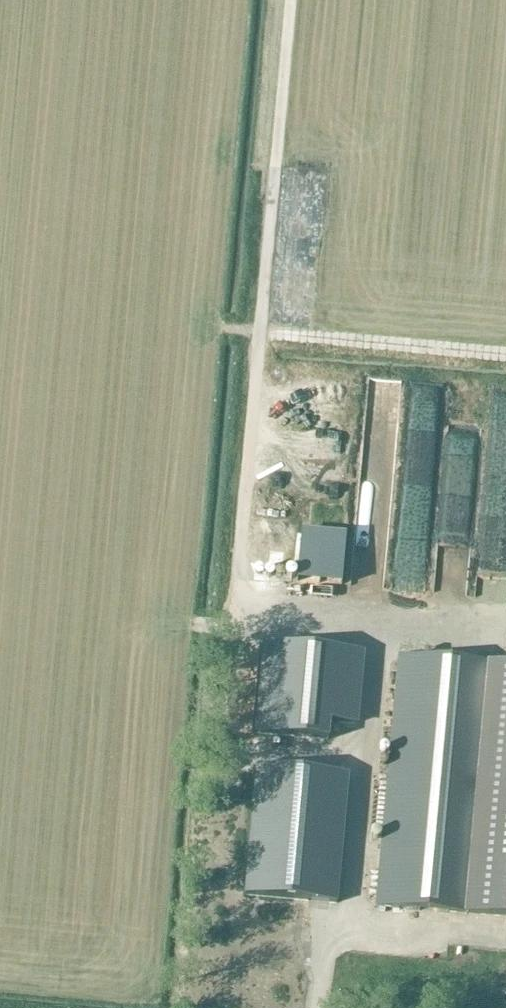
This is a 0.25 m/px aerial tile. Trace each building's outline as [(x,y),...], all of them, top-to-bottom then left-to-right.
[(410,420),(422,419),(421,386),(400,387),(401,411),(409,411),(410,420)] [(503,443),(504,397),(480,396),(479,443),(503,443)] [(375,401),(357,400),(356,444),(374,445),(375,401)] [(456,524),(458,431),(435,430),(434,524),(456,524)] [(256,526),(255,503),(246,503),(247,526),(256,526)] [(495,600),(497,524),(468,523),(466,599),(495,600)] [(451,588),(453,557),(429,556),(427,587),(451,588)] [(268,643),(260,731),(327,738),(329,721),(353,723),(360,652),(336,649),(268,643)] [(467,661),(400,655),(377,907),(475,915),(505,918),(505,664),(467,661)] [(348,774),(256,766),(245,895),(337,903),(348,774)]
